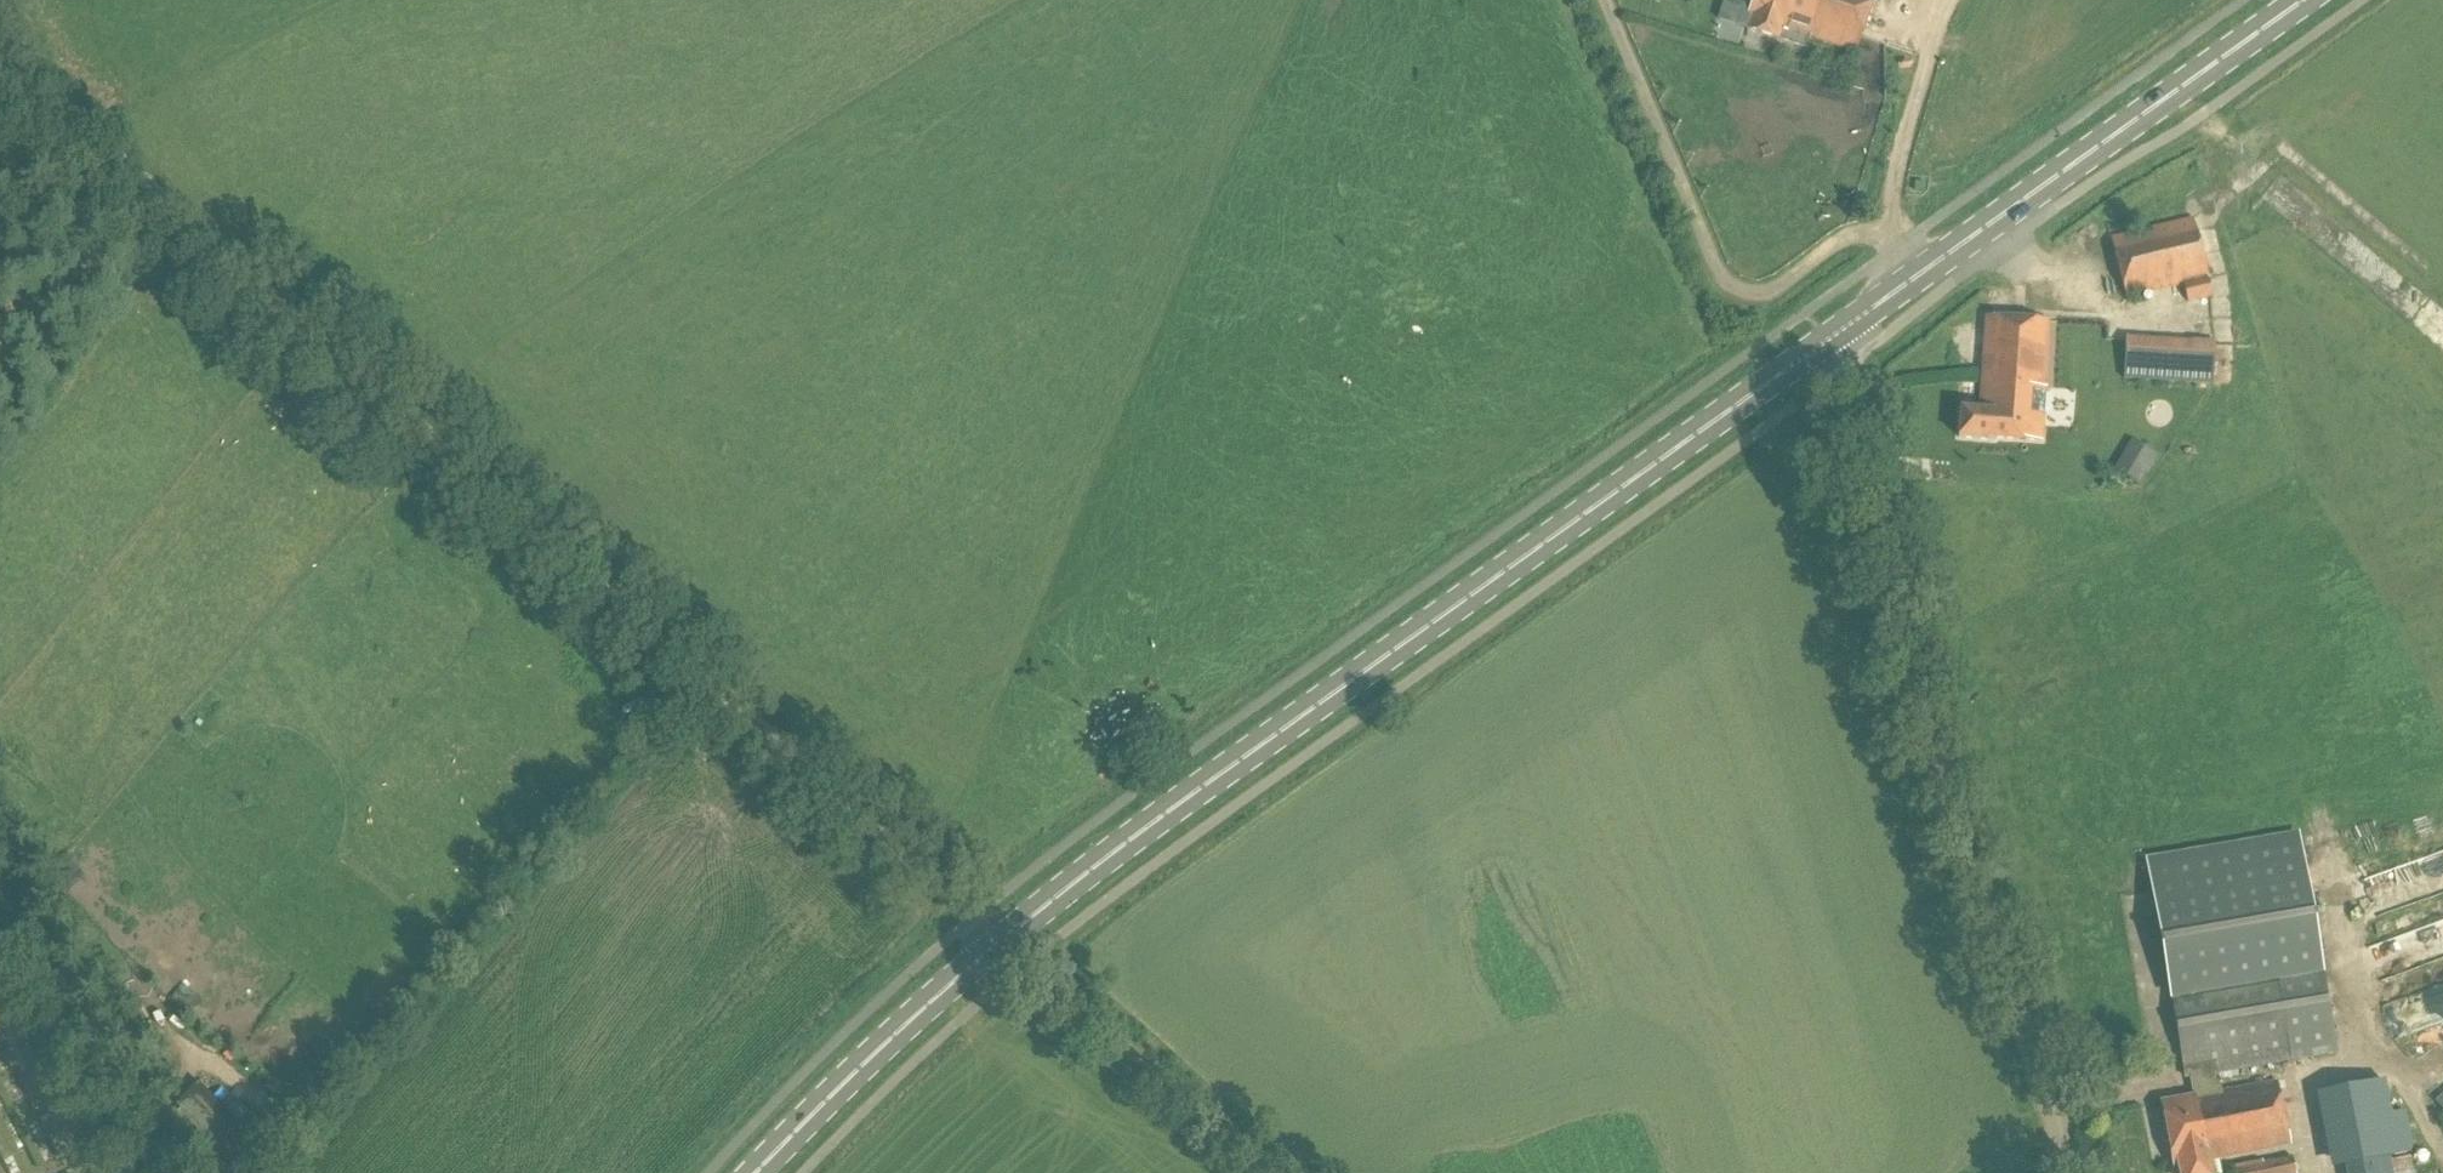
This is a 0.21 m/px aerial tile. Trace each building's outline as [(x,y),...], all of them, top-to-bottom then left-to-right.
[(1873,0),(1753,0),(1749,14),(1751,14),(1747,29),(1780,39),(1783,30),(1856,53),(1873,0)] [(2213,296),(2193,217),(2110,237),(2125,299),(2183,286),(2187,303),(2213,296)] [(2104,402),(2108,324),(1983,317),(1977,410),(1961,409),(1959,437),(1987,439),(1987,438),(2041,442),(2043,415),(2045,415),(2046,399),(2104,402)] [(2167,383),(2167,396),(2169,397),(2192,398),(2193,385),(2213,385),(2214,340),(2193,339),(2193,340),(2128,337),(2128,335),(2125,335),(2123,380),(2167,383)] [(2138,485),(2156,455),(2131,440),(2112,470),(2138,485)] [(2218,1075),(2294,1061),(2338,1053),(2320,950),(2300,831),(2145,858),(2166,978),(2184,1079),(2189,1079),(2192,1096),(2160,1102),(2174,1167),(2177,1166),(2179,1172),(2212,1172),(2209,1161),(2290,1145),(2277,1080),(2221,1090),(2218,1075)] [(2337,1127),(2389,1117),(2383,1083),(2330,1093),(2337,1127)] [(2434,1101),(2442,1112),(2442,1093),(2434,1101)] [(2344,1167),(2345,1172),(2414,1172),(2410,1154),(2344,1167)] [(2291,1157),(2230,1170),(2231,1172),(2295,1172),(2291,1157)]
